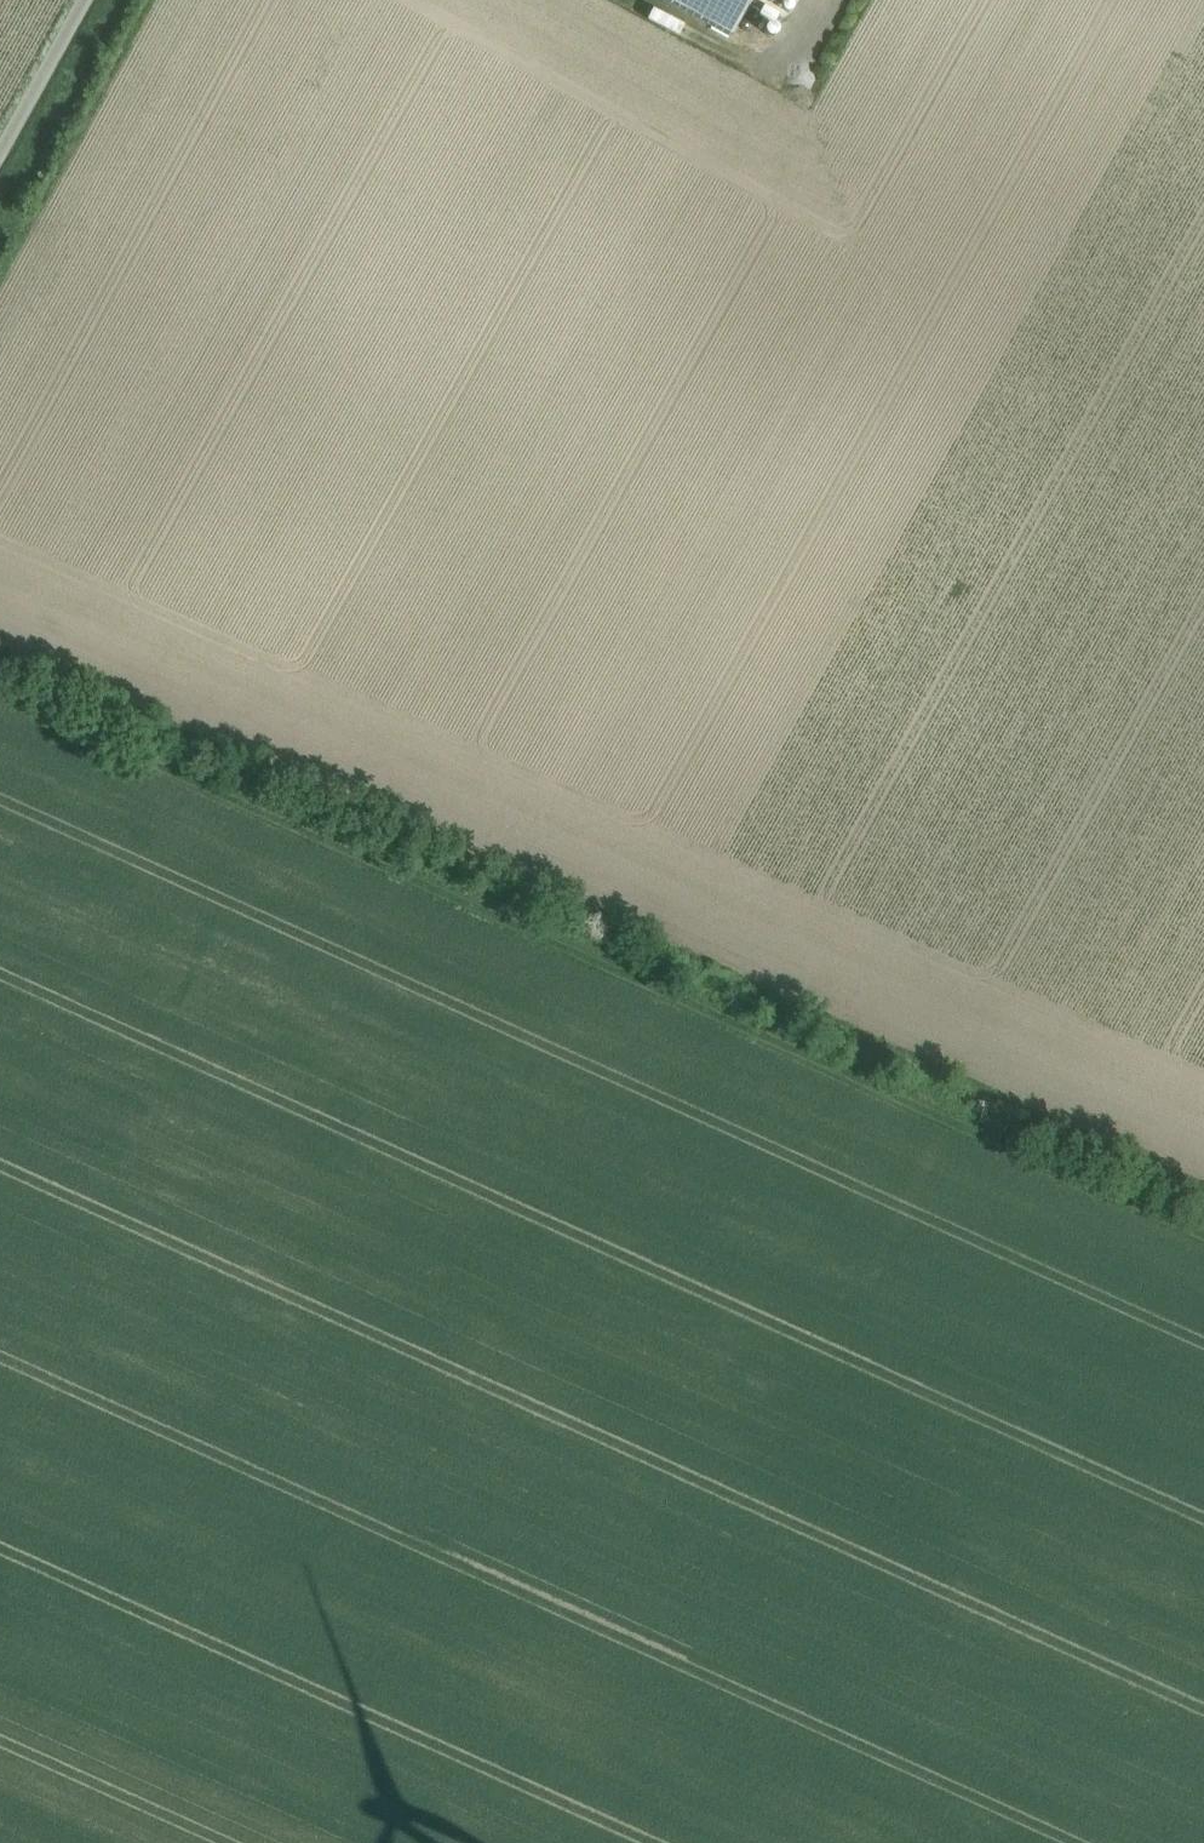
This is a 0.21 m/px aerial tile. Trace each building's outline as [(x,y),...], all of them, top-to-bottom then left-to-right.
[(733,29),(749,0),(680,0),(733,29)]
